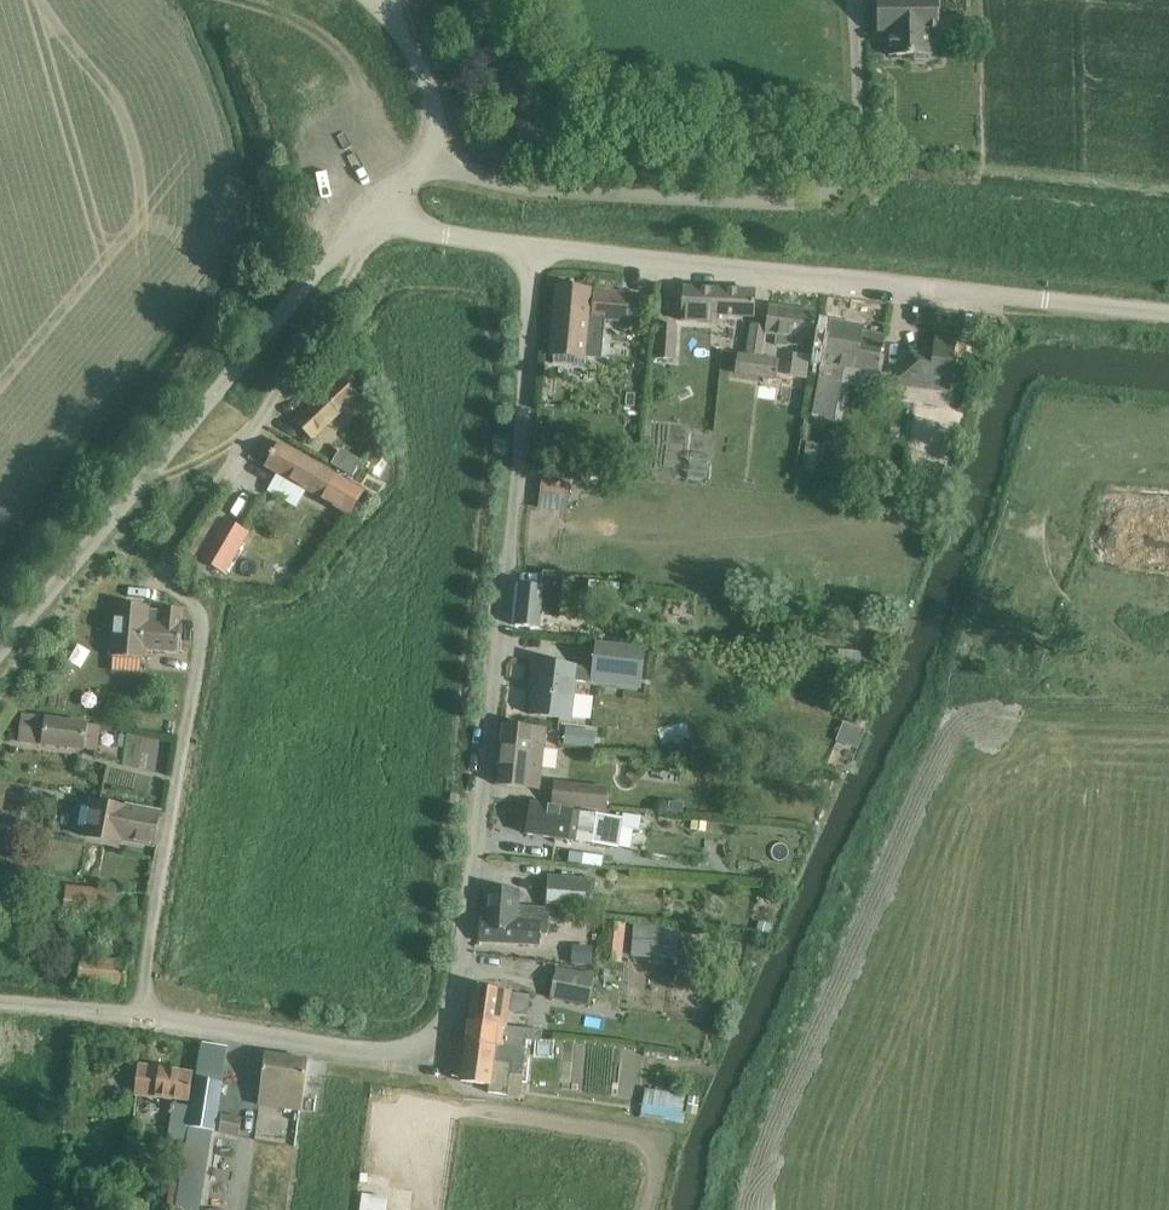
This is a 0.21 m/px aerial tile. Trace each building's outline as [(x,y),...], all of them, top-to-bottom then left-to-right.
[(889,56),(911,56),(915,60),(925,60),(930,55),(933,55),(933,33),(939,32),(938,0),(878,0),(879,34),(889,34),(889,56)] [(557,287),(550,355),(584,358),(600,359),(604,319),(636,322),(638,295),(595,291),(593,318),(588,318),(590,290),(557,287)] [(683,289),(681,321),(712,323),(712,314),(753,317),(755,291),(713,290),(683,289)] [(739,354),(736,373),(775,379),(778,360),(761,357),(765,333),(778,335),(777,345),(788,346),(788,345),(798,346),(799,337),(812,339),(816,312),(770,306),(767,326),(751,324),(746,355),(739,354)] [(820,372),(812,414),(825,416),(825,419),(832,420),(840,375),(844,352),(856,354),(854,368),(878,373),(884,336),(862,332),(863,327),(829,321),(820,372)] [(658,325),(656,358),(674,360),(676,326),(658,325)] [(901,354),(898,380),(949,387),(955,341),(936,338),(934,347),(922,346),(921,356),(901,354)] [(808,363),(791,361),(787,383),(805,386),(808,363)] [(314,404),(296,421),(312,438),(330,421),(357,396),(353,391),(334,370),(315,386),(324,395),(314,404)] [(558,432),(556,447),(564,448),(566,432),(558,432)] [(807,441),(804,460),(815,461),(818,443),(807,441)] [(280,446),(267,467),(337,508),(352,516),(365,492),(351,484),(343,480),(331,473),(281,444),(280,446)] [(353,456),(344,471),(353,476),(362,461),(353,456)] [(938,462),(935,473),(948,477),(951,466),(938,462)] [(535,477),(534,489),(562,491),(563,478),(535,477)] [(225,518),(200,560),(225,575),(250,533),(225,518)] [(520,584),(515,626),(519,626),(539,628),(540,616),(552,617),(560,618),(564,574),(561,574),(543,572),(542,586),(524,584),(520,584)] [(679,619),(683,604),(664,599),(659,614),(679,619)] [(115,604),(111,656),(114,657),(113,671),(140,673),(141,659),(145,659),(146,650),(180,652),(183,626),(183,624),(180,624),(181,609),(171,608),(163,608),(163,613),(149,612),(150,607),(115,604)] [(532,661),(530,679),(534,680),(533,692),(530,714),(569,719),(570,716),(587,718),(589,697),(573,695),(574,681),(586,682),(588,672),(642,679),(646,648),(596,642),(592,668),(576,666),(532,661)] [(15,712),(0,702),(0,735),(15,712)] [(97,751),(101,726),(22,715),(19,742),(97,751)] [(844,721),(837,740),(853,746),(859,749),(866,729),(860,727),(844,721)] [(533,729),(505,726),(498,784),(539,789),(543,747),(531,745),(533,729)] [(561,743),(589,747),(591,732),(562,729),(561,743)] [(687,740),(665,745),(669,759),(691,754),(687,740)] [(608,789),(555,783),(552,803),(591,807),(605,809),(608,789)] [(82,806),(78,825),(87,827),(86,837),(120,844),(120,839),(153,846),(154,846),(160,813),(158,813),(93,800),(91,808),(82,806)] [(670,802),(670,812),(684,813),(684,803),(670,802)] [(531,804),(527,834),(568,840),(599,845),(618,847),(621,828),(639,831),(641,817),(623,815),(622,818),(531,804)] [(692,820),(691,831),(705,833),(706,821),(692,820)] [(570,852),(568,861),(582,863),(584,854),(570,852)] [(548,876),(546,905),(593,909),(595,879),(548,876)] [(69,889),(66,916),(107,920),(108,907),(132,909),(133,897),(110,894),(110,893),(69,889)] [(481,917),(479,941),(484,942),(539,944),(540,932),(548,933),(550,909),(518,907),(519,900),(520,892),(490,889),(484,889),(483,897),(481,917)] [(606,920),(602,959),(621,961),(626,922),(606,920)] [(760,922),(757,931),(767,934),(770,925),(760,922)] [(83,947),(78,986),(124,990),(128,962),(98,959),(98,961),(95,961),(97,948),(83,947)] [(557,968),(550,998),(588,1005),(594,976),(557,968)] [(689,1002),(705,1005),(710,984),(693,981),(689,1002)] [(469,1023),(467,1042),(481,1044),(524,1049),(525,1040),(540,1041),(542,1030),(499,1026),(504,990),(478,986),(475,986),(469,1023)] [(467,1042),(461,1081),(462,1081),(490,1085),(489,1093),(507,1095),(510,1075),(523,1076),(525,1049),(524,1049),(481,1044),(467,1042)] [(176,1208),(192,1209),(199,1209),(203,1184),(212,1130),(214,1131),(227,1051),(228,1047),(203,1043),(202,1046),(192,1109),(187,1143),(181,1181),(176,1208)] [(599,1092),(604,1057),(568,1052),(563,1087),(599,1092)] [(266,1058),(262,1085),(281,1088),(278,1108),(300,1111),(303,1091),(306,1066),(307,1060),(266,1054),(266,1058)] [(192,1074),(139,1066),(140,1067),(136,1094),(158,1097),(158,1096),(189,1100),(192,1074)] [(645,1090),(641,1116),(681,1122),(685,1096),(645,1090)] [(689,1097),(687,1107),(692,1108),(697,1109),(699,1099),(696,1098),(689,1097)] [(187,1143),(192,1109),(175,1106),(169,1140),(187,1143)] [(222,1116),(220,1132),(239,1135),(242,1120),(222,1116)] [(360,1175),(359,1183),(367,1184),(368,1176),(360,1175)] [(172,1182),(169,1205),(176,1206),(180,1183),(172,1182)] [(382,1197),(363,1194),(361,1209),(381,1209),(382,1197)]
